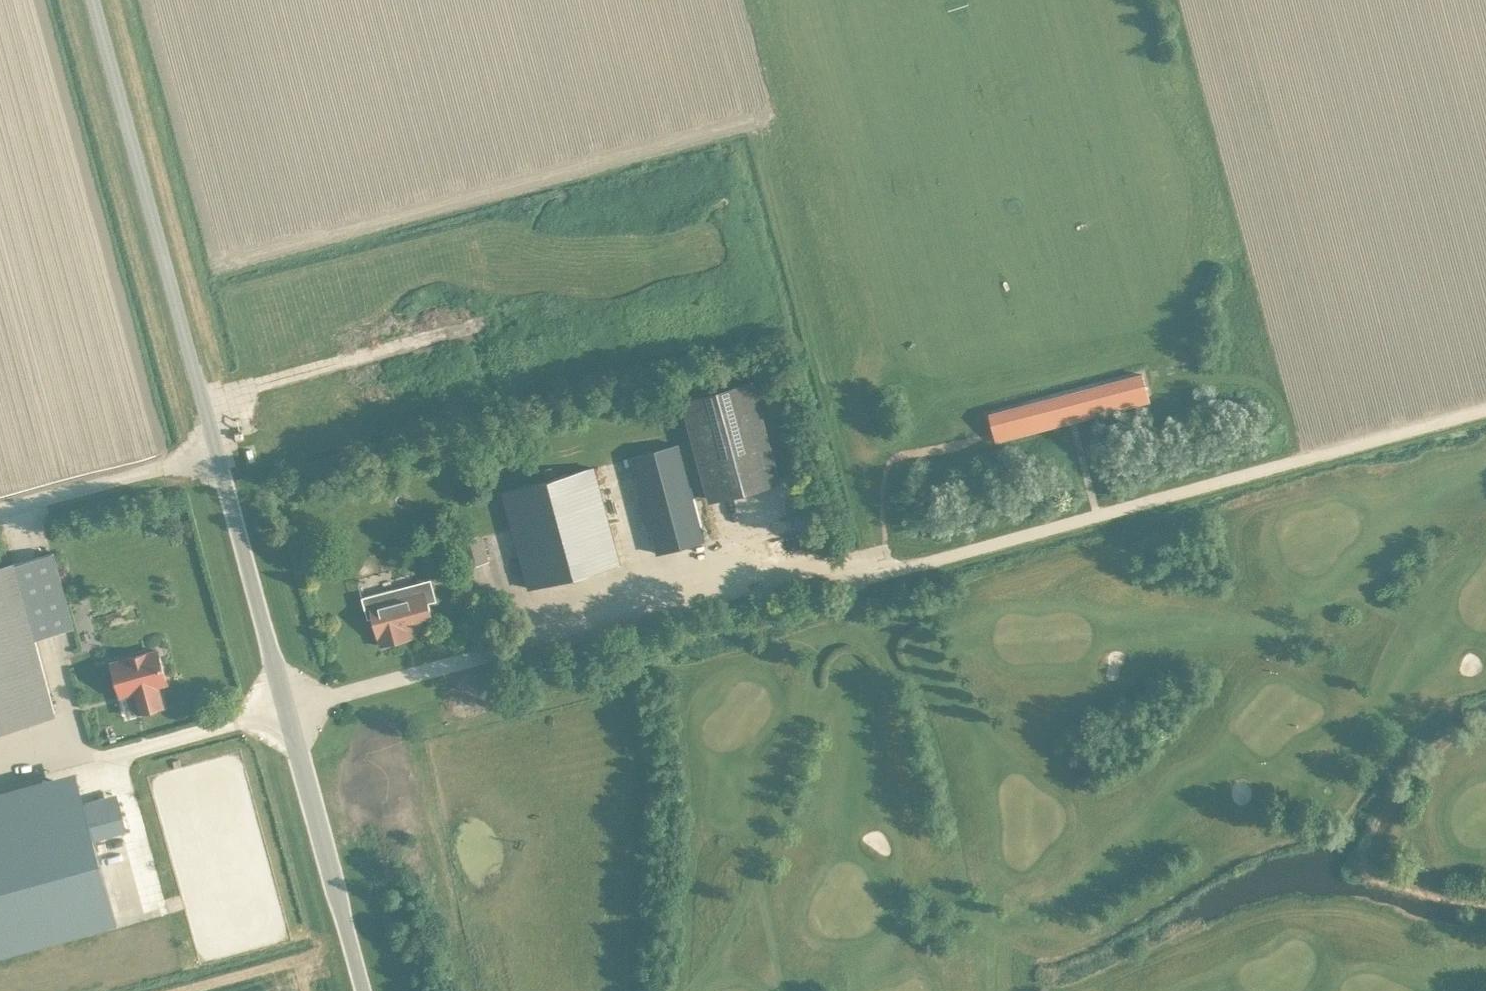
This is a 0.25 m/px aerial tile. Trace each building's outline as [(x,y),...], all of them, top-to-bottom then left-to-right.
[(1139,370),(984,410),(990,432),(992,439),(1068,419),(1146,399),(1139,370)] [(749,379),(679,398),(705,496),(776,477),(749,379)] [(654,551),(701,538),(675,441),(628,454),(654,551)] [(526,585),(616,561),(590,464),(500,489),(526,585)] [(462,565),(485,558),(477,531),(454,538),(462,565)] [(12,563),(27,618),(65,608),(50,553),(12,563)] [(27,618),(12,563),(11,560),(0,563),(0,722),(51,709),(27,618)] [(376,634),(378,642),(400,636),(398,628),(430,619),(421,587),(395,594),(393,585),(359,594),(365,615),(369,614),(375,634),(376,634)] [(117,692),(131,689),(137,710),(159,704),(154,682),(163,680),(155,647),(144,650),(143,650),(123,655),(123,656),(108,660),(117,692)] [(123,828),(114,796),(83,805),(92,836),(123,828)] [(109,916),(77,800),(0,822),(0,946),(109,916)]
